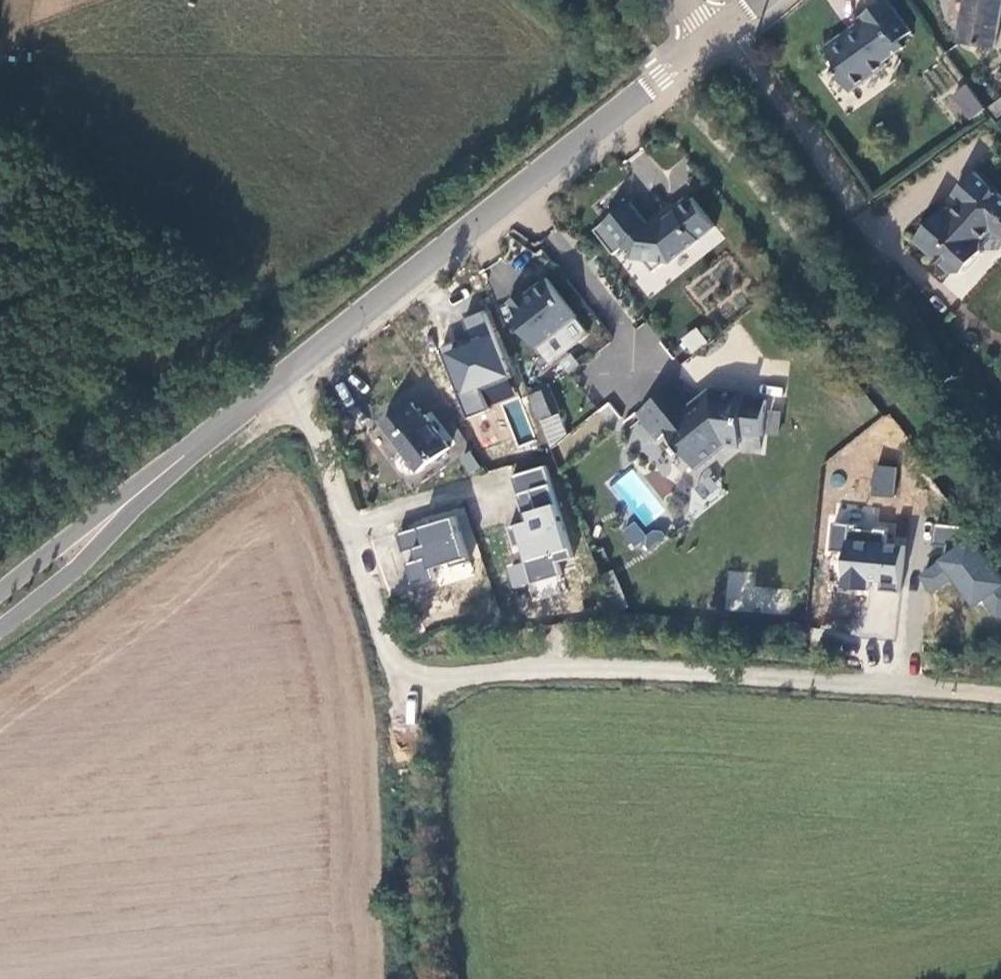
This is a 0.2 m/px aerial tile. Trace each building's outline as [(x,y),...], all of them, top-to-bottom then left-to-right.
[(894,0),(862,0),(858,3),(864,13),(848,25),(845,20),(824,34),(832,46),(831,57),(847,78),(885,51),(882,47),(899,35),(895,28),(908,19),(894,0)] [(1000,8),(1000,0),(966,0),(962,31),(996,37),(1000,8)] [(966,74),(953,84),(969,106),(982,97),(966,74)] [(985,93),(994,104),(1000,98),(1000,81),(985,93)] [(970,160),(950,182),(958,190),(947,202),(940,196),(923,214),(927,218),(914,232),(946,262),(957,258),(974,240),(979,222),(985,215),(992,208),(1000,215),(1000,189),(970,160)] [(600,217),(619,241),(629,233),(638,244),(648,245),(659,258),(672,248),(676,248),(720,213),(697,183),(668,206),(668,210),(657,208),(653,212),(635,189),(600,217)] [(1000,230),(1000,215),(992,208),(985,215),(1000,231),(1000,230)] [(543,335),(583,304),(553,265),(538,277),(541,281),(534,286),(528,278),(514,290),(525,304),(522,307),(543,335)] [(439,348),(464,415),(516,396),(483,310),(461,318),(468,338),(439,348)] [(698,327),(679,337),(687,354),(707,344),(698,327)] [(566,397),(554,368),(535,376),(547,404),(566,397)] [(678,369),(643,399),(664,425),(664,424),(675,416),(685,429),(683,430),(689,436),(694,432),(692,430),(695,428),(709,444),(732,427),(746,426),(747,417),(769,418),(771,384),(752,382),(751,378),(714,376),(713,383),(699,393),(678,369)] [(378,426),(415,472),(447,446),(422,416),(420,417),(409,403),(378,426)] [(893,496),(896,466),(873,464),(871,494),(893,496)] [(522,521),(509,524),(519,563),(506,566),(512,588),(559,576),(555,561),(571,557),(546,465),(509,474),(522,521)] [(702,506),(724,491),(710,471),(688,486),(702,506)] [(455,518),(396,535),(401,551),(411,548),(415,563),(406,565),(411,585),(432,579),(428,568),(468,557),(455,518)] [(970,608),(982,599),(996,619),(1000,615),(1000,581),(957,518),(934,534),(947,552),(916,573),(931,594),(950,580),(970,608)] [(902,590),(903,541),(894,541),(895,523),(829,521),(829,549),(838,549),(837,588),(902,590)] [(612,570),(599,575),(611,605),(624,600),(612,570)] [(776,589),(749,586),(751,573),(728,570),(725,608),(773,613),(776,589)] [(895,638),(899,592),(865,590),(861,635),(895,638)]
